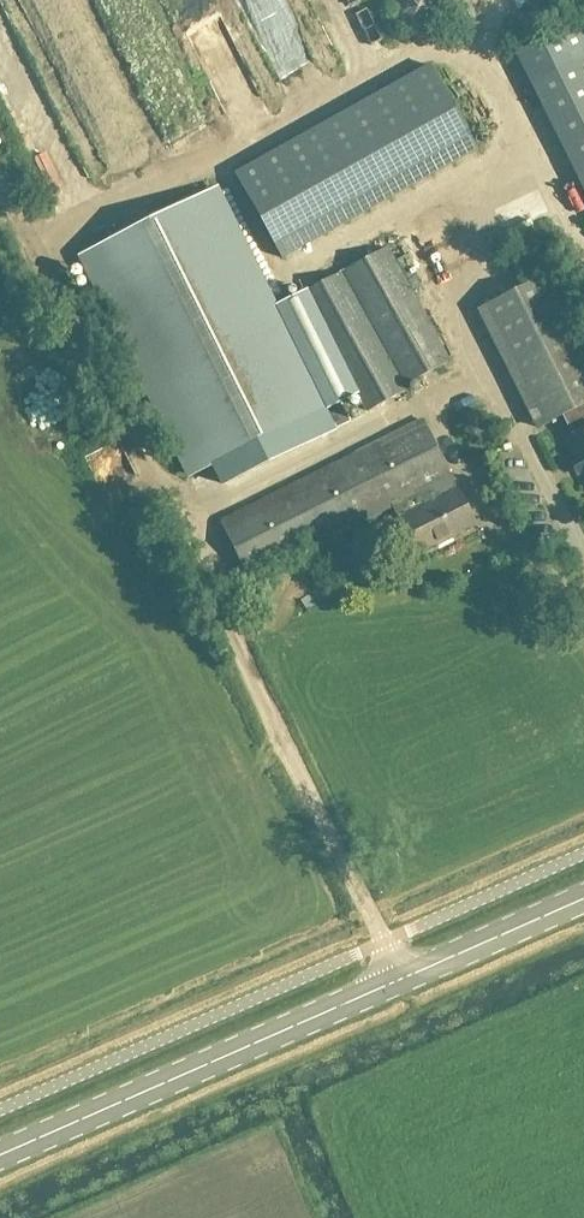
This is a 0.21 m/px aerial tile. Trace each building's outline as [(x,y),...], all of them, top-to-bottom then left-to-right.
[(210,0),(170,0),(213,104),(246,90),(210,0)] [(575,17),(507,52),(583,204),(583,34),(575,17)] [(316,100),(299,59),(288,64),(291,70),(276,77),(291,111),(316,100)] [(432,71),(239,178),(280,253),(474,145),(432,71)] [(216,191),(81,257),(189,476),(215,463),(226,486),(352,424),(341,400),(357,393),(302,294),(275,309),(216,191)] [(407,385),(449,362),(386,248),(344,272),(407,385)] [(339,274),(302,294),(357,393),(368,412),(405,392),(339,274)] [(583,479),(583,408),(583,405),(583,404),(583,347),(548,276),(475,313),(535,430),(559,417),(570,439),(564,442),(583,479)] [(423,422),(221,523),(248,579),(396,506),(403,518),(398,520),(416,556),(476,527),(458,490),(457,491),(423,422)]
